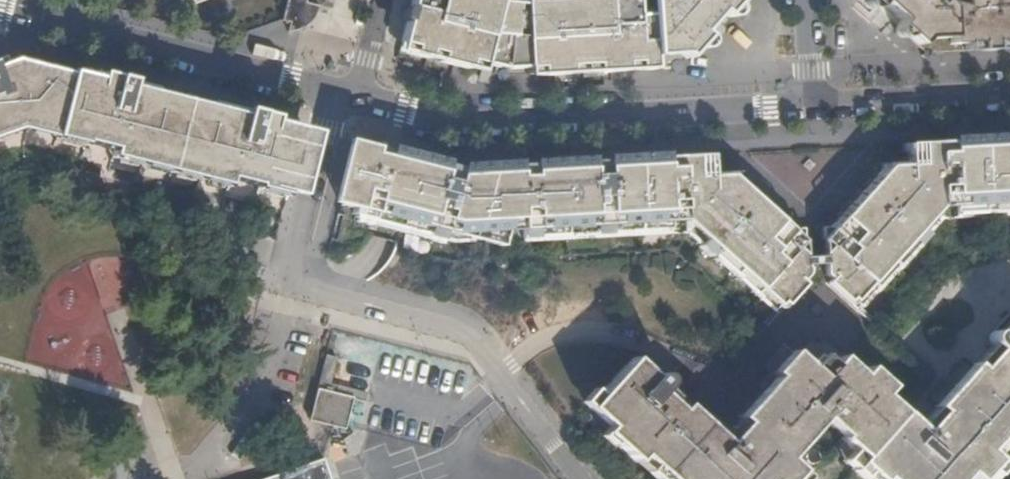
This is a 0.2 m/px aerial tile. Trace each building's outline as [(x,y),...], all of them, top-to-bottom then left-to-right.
[(306,0),(286,0),(280,20),(289,22),(287,31),(291,31),(304,25),(313,17),(318,4),(305,3),(306,0)] [(690,50),(704,35),(701,31),(718,12),(722,15),(731,4),(735,0),(650,0),(650,16),(636,16),(635,0),(544,0),(523,1),(522,5),(508,6),(498,3),(498,0),(412,0),(400,51),(480,71),(483,64),(503,69),(526,67),(526,75),(538,74),(624,69),(652,68),(652,56),(681,54),(685,57),(690,50)] [(875,6),(879,2),(901,21),(897,27),(905,35),(918,45),(924,40),(951,38),(952,44),(965,43),(966,51),(1007,49),(1007,41),(1009,41),(1009,0),(962,0),(963,8),(953,0),(868,0),(875,6)] [(20,130),(83,146),(84,143),(114,150),(113,158),(226,187),(228,179),(286,193),(291,174),(302,131),(259,121),(260,115),(245,112),(244,118),(130,89),(131,82),(115,79),(114,84),(72,74),(71,77),(15,61),(5,65),(3,60),(0,61),(0,137),(20,130)] [(989,140),(905,146),(906,161),(906,167),(888,169),(862,198),(822,242),(825,277),(829,281),(827,284),(858,310),(937,222),(1009,217),(1009,139),(989,140)] [(463,174),(357,145),(341,207),(354,211),(354,217),(355,217),(355,221),(358,222),(358,225),(443,246),(447,235),(501,249),(507,233),(520,232),(521,247),(605,242),(685,237),(775,316),(803,286),(799,282),(806,276),(803,243),(731,178),(710,179),(710,168),(709,157),(612,163),(517,168),(518,188),(463,174)] [(1000,336),(994,330),(985,341),(991,348),(996,353),(979,372),(973,368),(935,409),(941,414),(922,433),(904,417),(882,397),(884,394),(862,374),(859,377),(838,360),(836,362),(821,379),(802,362),(793,353),(772,376),(775,380),(739,420),(743,424),(726,444),(684,408),(679,413),(659,395),(666,387),(666,381),(663,377),(656,376),(652,379),(635,363),(590,413),(608,429),(603,435),(635,463),(640,457),(666,478),(793,478),(798,473),(785,461),(822,420),(843,438),(841,441),(863,462),(860,466),(875,478),(882,478),(883,478),(961,478),(966,473),(973,478),(979,478),(995,462),(985,452),(1009,425),(1009,325),(1000,336)] [(866,370),(862,374),(884,394),(887,389),(866,370)] [(355,398),(319,389),(311,420),(334,426),(347,429),(355,398)] [(323,461),(289,473),(284,475),(272,478),(330,478),(323,461)]
